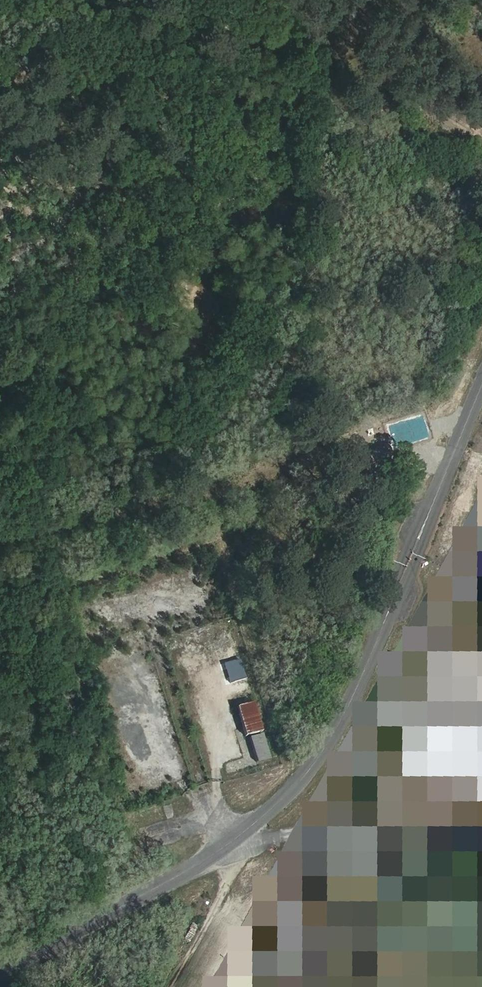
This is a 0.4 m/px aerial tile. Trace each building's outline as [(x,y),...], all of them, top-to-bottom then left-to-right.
[(397,724),(400,781),(481,777),(481,719),(397,724)]
